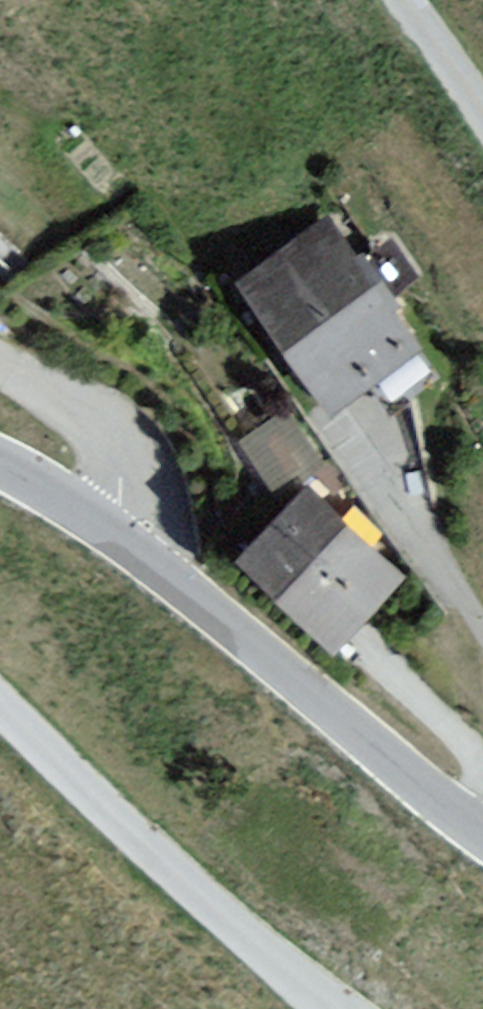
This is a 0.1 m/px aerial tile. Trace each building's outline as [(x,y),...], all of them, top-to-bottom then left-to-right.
[(323,210),(231,278),(321,408),(337,398),(416,348),(323,210)] [(287,396),(240,427),(271,473),(318,442),(287,396)] [(399,579),(302,486),(225,552),(327,647),(345,630),(399,579)]
